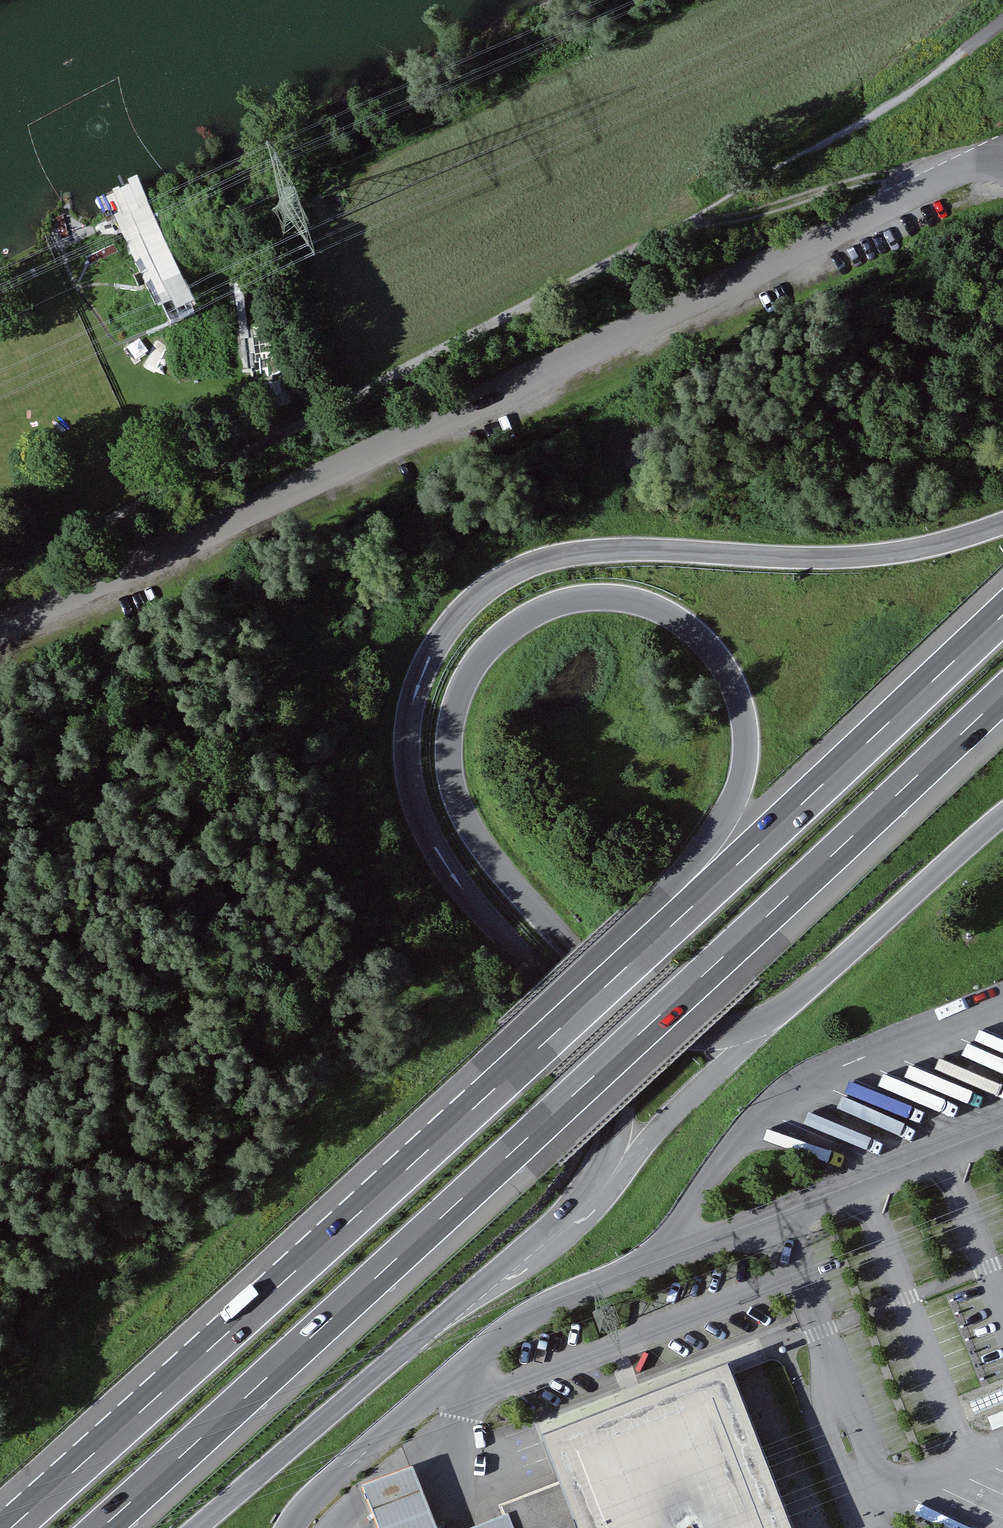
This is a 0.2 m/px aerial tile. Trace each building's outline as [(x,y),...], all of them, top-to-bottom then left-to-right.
[(568,1479),(506,1503),(511,1514),(516,1527),(803,1527),(738,1364),(552,1437),(568,1479)] [(994,1417),(999,1430),(1002,1428),(1002,1413),(994,1417)] [(419,1465),(368,1485),(385,1527),(444,1527),(419,1465)] [(511,1514),(476,1527),(516,1527),(511,1514)]
